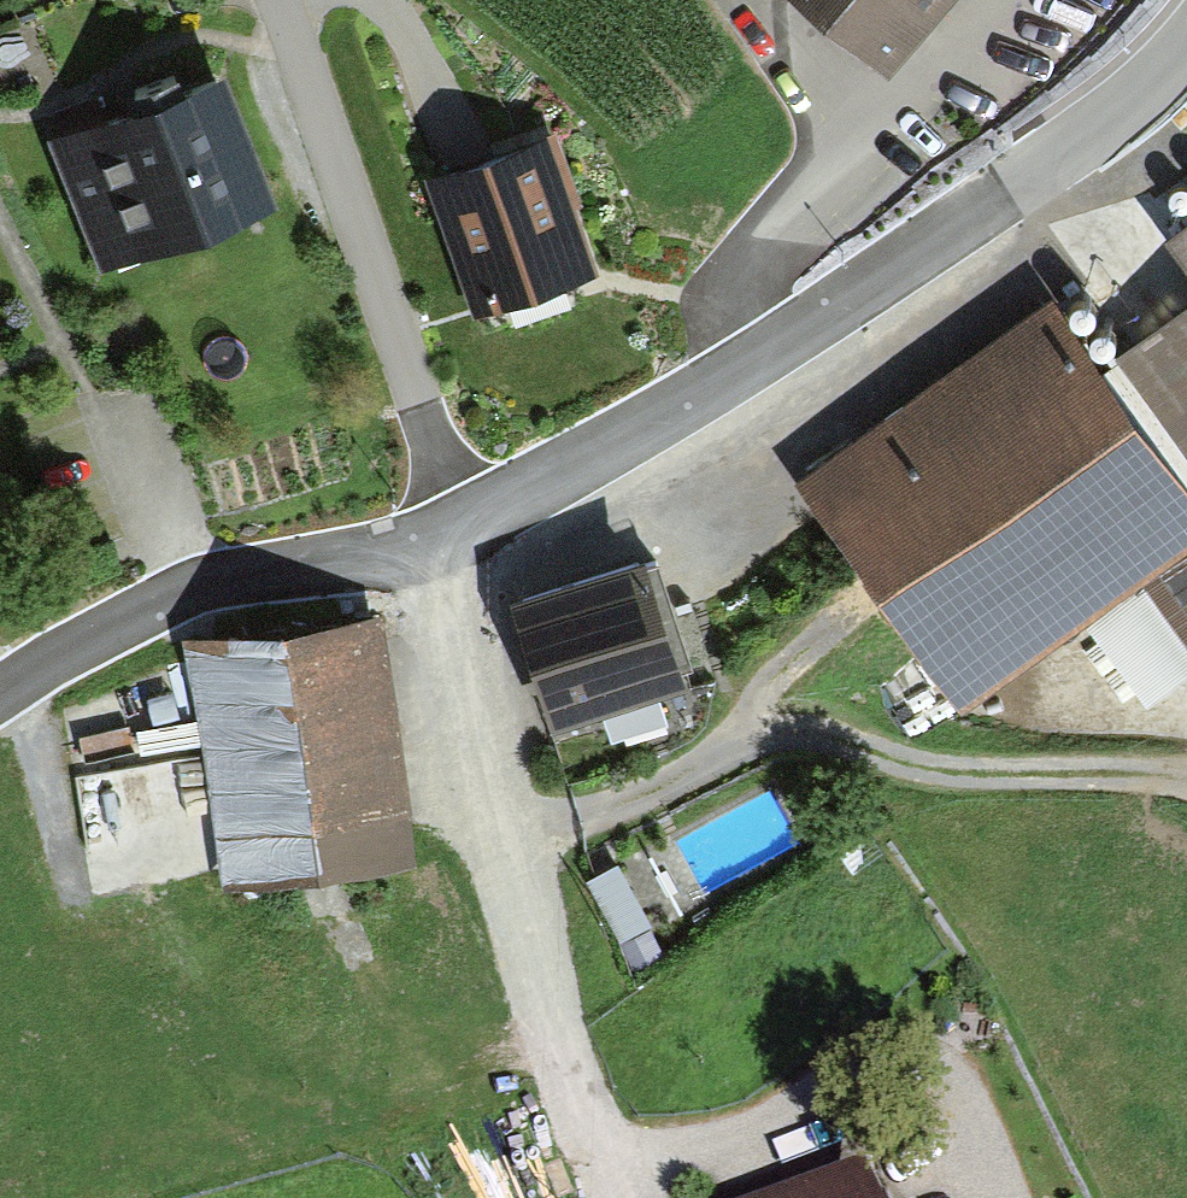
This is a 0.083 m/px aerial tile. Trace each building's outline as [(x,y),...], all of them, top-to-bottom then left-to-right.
[(879,61),(931,0),(807,0),(879,61)] [(141,95),(52,130),(101,256),(274,189),(224,62),(141,95)] [(553,128),(420,173),(465,310),(599,266),(553,128)] [(1090,368),(1186,501),(1186,202),(1110,258),(1156,320),(1090,368)] [(798,474),(967,710),(1143,584),(1186,552),(1186,501),(1090,368),(1042,300),(798,474)] [(573,567),(511,587),(551,715),(680,675),(640,546),(573,567)] [(1143,584),(1186,644),(1186,552),(1143,584)] [(374,606),(182,634),(218,885),(410,858),(374,606)] [(621,853),(583,872),(613,932),(651,912),(621,853)] [(768,1197),(875,1197),(860,1161),(768,1197)]
